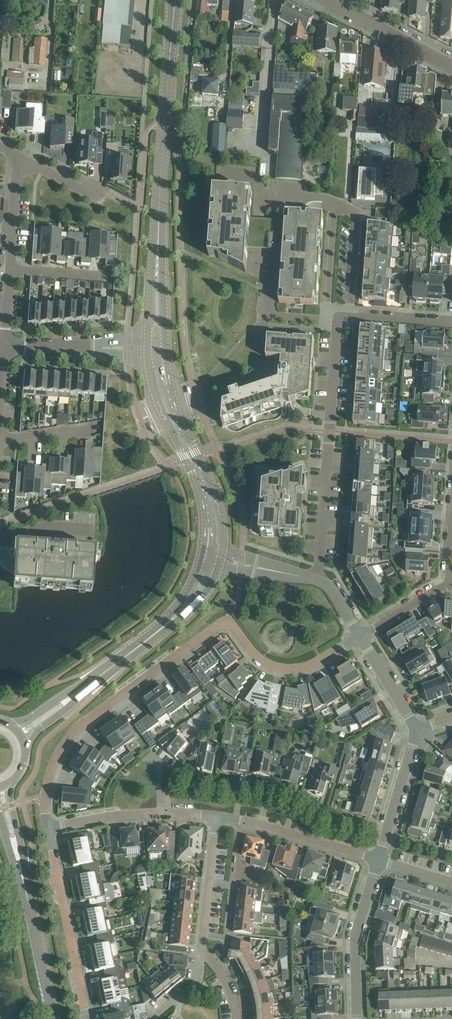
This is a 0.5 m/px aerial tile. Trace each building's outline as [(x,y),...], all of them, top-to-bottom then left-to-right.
[(119,45),(129,46),(134,2),(118,0),(105,0),(102,44),(119,45)] [(196,14),(205,15),(207,5),(217,6),(218,0),(198,0),(196,14)] [(235,24),(253,25),(255,0),(237,0),(235,24)] [(382,11),(398,12),(399,0),(383,0),(382,11)] [(409,18),(426,20),(427,4),(433,4),(433,3),(433,0),(411,0),(409,18)] [(444,2),(440,38),(451,39),(451,3),(444,2)] [(281,3),(276,11),(281,14),(279,17),(280,17),(278,20),(287,24),(288,22),(293,24),(300,9),(287,3),(286,5),(281,3)] [(100,22),(101,9),(94,8),(93,21),(100,22)] [(314,16),(300,9),(293,24),(291,27),(293,27),(291,38),(304,40),(305,30),(306,31),(314,16)] [(34,23),(29,26),(33,33),(39,30),(40,31),(45,28),(40,19),(34,22),(34,23)] [(335,53),(336,39),(337,29),(320,28),(320,35),(318,35),(317,51),(335,53)] [(260,48),(260,37),(245,36),(246,33),(234,32),(233,46),(260,48)] [(13,37),(11,61),(21,62),(23,38),(13,37)] [(357,55),(359,39),(341,37),(340,54),(339,63),(356,64),(357,55)] [(47,39),(37,38),(35,38),(34,48),(29,48),(28,61),(29,61),(28,64),(45,66),(47,39)] [(384,87),(385,74),(386,64),(383,64),(384,51),(368,50),(365,85),(384,87)] [(272,119),(269,152),(278,153),(276,178),(276,179),(302,181),(307,117),(308,100),(310,74),(287,72),(287,65),(275,64),(274,71),(273,90),(274,90),(273,96),(273,97),(273,98),(272,119)] [(435,96),(436,86),(437,77),(436,77),(434,74),(430,74),(427,76),(428,69),(409,68),(407,86),(401,85),(400,95),(400,105),(412,106),(413,95),(435,96)] [(24,72),(6,71),(6,77),(5,77),(4,87),(23,88),(24,72)] [(205,74),(192,72),(191,81),(199,82),(198,93),(203,93),(203,95),(218,96),(219,82),(205,80),(205,74)] [(310,74),(308,100),(314,100),(316,100),(316,93),(318,74),(310,74)] [(1,118),(2,106),(10,107),(10,109),(11,109),(12,91),(0,90),(0,93),(0,118),(1,118)] [(443,94),(442,104),(441,117),(451,118),(451,94),(443,94)] [(343,111),(351,111),(350,121),(357,121),(358,112),(357,111),(358,98),(344,98),(343,111)] [(16,111),(15,130),(27,131),(27,133),(45,134),(46,118),(42,117),(43,104),(29,104),(29,109),(26,108),(25,112),(16,111)] [(379,108),(360,106),(358,127),(377,129),(379,108)] [(228,111),(227,127),(243,128),(244,112),(228,111)] [(426,126),(433,126),(434,113),(427,112),(426,126)] [(398,129),(408,130),(409,116),(399,115),(398,129)] [(60,145),(64,146),(65,139),(73,140),(74,119),(66,118),(65,129),(51,128),(50,148),(60,149),(60,145)] [(214,124),(213,153),(225,154),(227,125),(214,124)] [(79,164),(94,165),(95,154),(101,154),(103,133),(92,132),(91,141),(81,140),(80,149),(78,149),(78,153),(80,153),(79,164)] [(433,147),(441,147),(442,133),(434,132),(433,147)] [(356,134),(356,141),(395,143),(395,136),(356,134)] [(106,143),(105,164),(112,165),(111,180),(126,181),(126,173),(127,173),(129,158),(117,157),(118,144),(106,143)] [(307,156),(305,177),(312,178),(314,157),(307,156)] [(357,187),(356,199),(373,200),(374,196),(383,196),(385,172),(360,170),(359,187),(357,187)] [(317,251),(319,233),(322,233),(324,215),(286,212),(285,223),(250,221),(252,192),(236,191),(236,190),(230,189),(230,190),(214,189),(209,256),(225,257),(230,258),(230,264),(246,272),(248,246),(248,244),(269,245),(268,250),(277,250),(277,246),(284,247),(284,249),(283,249),(282,267),(286,268),(285,275),(281,275),(280,294),(284,294),(283,302),(280,301),(279,303),(314,305),(315,296),(318,296),(319,278),(316,278),(316,270),(320,270),(321,251),(317,251)] [(367,235),(393,237),(393,225),(368,224),(367,235)] [(43,255),(50,255),(51,231),(43,231),(43,236),(33,235),(32,260),(42,261),(43,255)] [(59,232),(51,231),(50,255),(57,256),(56,262),(66,262),(67,257),(68,238),(59,237),(59,232)] [(69,232),(68,238),(67,257),(81,258),(82,239),(83,233),(69,232)] [(420,244),(421,236),(413,232),(412,244),(420,244)] [(91,258),(98,259),(100,235),(92,234),(92,239),(82,239),(81,258),(81,263),(91,264),(91,258)] [(108,235),(100,235),(98,259),(106,259),(105,265),(115,266),(117,241),(108,241),(108,235)] [(367,235),(367,246),(392,247),(393,237),(367,235)] [(367,246),(366,256),(391,258),(392,247),(367,246)] [(365,267),(387,269),(390,269),(391,258),(366,256),(365,267)] [(428,300),(430,277),(420,276),(421,268),(417,268),(417,259),(411,259),(409,287),(414,288),(414,291),(414,299),(416,299),(416,302),(425,302),(425,300),(428,300)] [(430,277),(428,300),(430,300),(430,303),(439,303),(439,301),(442,301),(442,293),(443,293),(443,290),(449,290),(449,288),(450,266),(443,265),(442,276),(440,276),(440,277),(430,277)] [(387,269),(365,267),(364,278),(386,279),(387,269)] [(364,278),(363,289),(389,291),(390,280),(386,279),(364,278)] [(389,291),(363,289),(363,300),(387,302),(387,291),(389,291)] [(77,298),(76,302),(76,304),(75,322),(76,322),(76,320),(87,321),(88,303),(88,301),(88,298),(77,298)] [(100,300),(100,302),(99,320),(100,320),(100,318),(112,319),(112,315),(113,301),(100,300)] [(39,325),(41,305),(41,302),(29,301),(27,320),(28,320),(27,324),(39,325)] [(88,301),(88,303),(87,321),(88,321),(88,319),(99,320),(100,302),(88,301)] [(75,322),(76,304),(64,303),(64,305),(63,323),(64,323),(64,321),(75,322)] [(52,322),(63,323),(64,305),(52,304),(52,306),(51,324),(52,324),(52,322)] [(51,324),(52,306),(41,305),(39,325),(40,325),(40,323),(51,324)] [(360,337),(385,339),(386,328),(361,326),(360,337)] [(418,354),(418,355),(438,356),(438,349),(444,350),(444,346),(447,346),(447,338),(445,338),(445,334),(434,333),(434,330),(426,330),(426,332),(424,332),(423,345),(415,344),(414,354),(418,354)] [(288,339),(288,338),(268,337),(266,357),(277,358),(276,365),(278,365),(277,379),(240,391),(240,392),(230,395),(233,402),(224,405),(223,425),(285,403),(286,400),(292,400),(291,401),(311,395),(314,340),(294,339),(294,340),(288,339)] [(359,348),(384,350),(385,339),(360,337),(359,348)] [(413,353),(414,345),(406,345),(406,353),(413,353)] [(383,361),(384,350),(359,348),(358,359),(383,361)] [(423,379),(444,380),(445,372),(443,372),(443,363),(437,363),(438,356),(418,355),(417,363),(424,363),(423,379)] [(358,359),(357,370),(383,371),(383,361),(358,359)] [(357,370),(357,380),(382,382),(379,382),(380,371),(383,372),(383,371),(357,370)] [(22,395),(34,396),(36,373),(24,372),(24,376),(23,376),(22,395)] [(48,374),(36,373),(34,396),(46,397),(48,374)] [(60,375),(48,374),(46,397),(58,398),(60,375)] [(70,399),(70,394),(71,376),(60,375),(58,398),(70,399)] [(83,377),(71,376),(70,394),(82,395),(83,377)] [(95,377),(83,377),(82,395),(94,395),(95,377)] [(107,378),(95,377),(94,395),(106,396),(107,382),(107,378)] [(444,380),(423,379),(422,390),(415,389),(414,402),(434,404),(435,397),(441,397),(441,389),(444,389),(444,380)] [(381,393),(382,382),(357,380),(356,391),(381,393)] [(380,404),(381,393),(356,391),(355,402),(380,404)] [(380,404),(355,402),(354,413),(380,415),(380,414),(377,414),(377,404),(380,404)] [(440,410),(419,409),(419,415),(412,415),(411,428),(424,429),(425,423),(439,424),(439,421),(441,421),(442,414),(439,414),(440,410)] [(379,426),(380,415),(354,413),(353,424),(379,426)] [(358,442),(357,453),(375,454),(379,454),(380,443),(358,442)] [(436,462),(436,458),(439,458),(439,449),(437,449),(437,447),(417,446),(416,454),(413,454),(412,468),(429,469),(430,462),(436,462)] [(92,453),(84,453),(82,479),(93,480),(93,478),(100,478),(103,448),(92,447),(92,453)] [(76,478),(82,479),(84,453),(77,452),(76,456),(67,456),(67,462),(65,486),(66,486),(66,481),(76,481),(76,478)] [(374,464),(375,454),(357,453),(356,463),(374,464)] [(65,486),(67,462),(52,461),(51,465),(50,490),(51,485),(65,486)] [(356,463),(355,474),(373,475),(374,464),(356,463)] [(43,489),(50,490),(51,465),(42,464),(41,470),(34,470),(32,496),(42,496),(43,489)] [(26,495),(32,496),(34,470),(26,469),(26,473),(17,473),(15,498),(25,498),(26,495)] [(412,489),(436,491),(437,484),(434,483),(435,478),(421,477),(422,470),(410,469),(409,482),(413,482),(412,489)] [(262,511),(260,534),(268,534),(274,535),(285,535),(287,535),(292,536),(300,536),(302,514),(297,514),(297,511),(301,512),(302,504),(298,504),(299,494),(303,493),(305,471),(297,474),(291,476),(278,480),(272,483),(264,485),(262,506),(271,504),(270,512),(262,511)] [(355,474),(354,484),(372,485),(373,475),(355,474)] [(354,484),(354,495),(372,496),(372,485),(354,484)] [(436,491),(412,489),(412,497),(408,496),(407,509),(419,510),(419,503),(433,504),(433,499),(436,499),(436,491)] [(354,495),(353,505),(371,507),(372,496),(354,495)] [(371,507),(353,505),(352,516),(370,517),(374,517),(375,507),(371,507)] [(409,529),(433,531),(434,522),(431,521),(432,517),(424,516),(424,510),(419,510),(407,509),(406,517),(410,517),(409,529)] [(369,528),(370,517),(352,516),(351,526),(369,528)] [(351,526),(351,537),(373,538),(373,528),(369,528),(351,526)] [(433,531),(409,529),(409,541),(405,541),(404,549),(406,549),(422,550),(422,544),(430,545),(430,540),(432,540),(433,531)] [(372,549),(373,538),(351,537),(350,547),(368,549),(372,549)] [(401,555),(401,549),(395,548),(396,543),(391,542),(390,554),(401,555)] [(13,584),(92,589),(95,549),(16,544),(14,564),(13,584)] [(349,558),(367,559),(368,549),(350,547),(349,558)] [(423,550),(422,550),(406,549),(405,557),(407,557),(406,572),(418,572),(428,573),(429,558),(422,557),(423,550)] [(348,570),(352,576),(367,567),(367,566),(367,559),(349,558),(348,570)] [(373,577),(374,578),(378,576),(372,567),(369,569),(367,567),(352,576),(358,586),(373,577)] [(364,597),(379,587),(374,578),(373,577),(358,586),(364,597)] [(386,598),(379,587),(364,597),(371,607),(386,598)] [(445,602),(445,603),(442,603),(437,606),(428,611),(435,622),(445,616),(445,618),(451,619),(451,603),(445,602)] [(397,651),(401,648),(406,645),(403,641),(423,628),(429,638),(436,634),(426,619),(418,624),(415,619),(401,627),(401,628),(388,636),(393,644),(393,645),(397,651)] [(190,667),(204,686),(211,681),(211,680),(210,681),(205,673),(218,663),(218,662),(221,660),(223,662),(221,663),(226,670),(225,670),(225,671),(238,662),(224,642),(196,662),(197,663),(198,662),(199,664),(198,664),(199,666),(193,670),(191,667),(191,666),(190,667)] [(431,655),(423,642),(412,648),(416,654),(403,662),(411,675),(418,671),(419,673),(425,669),(424,667),(430,663),(426,657),(431,655)] [(451,660),(437,669),(440,674),(446,671),(451,681),(451,661),(451,660)] [(339,673),(334,676),(339,685),(343,691),(349,688),(348,686),(354,682),(355,684),(362,680),(351,661),(343,666),(340,668),(337,669),(339,673)] [(248,672),(243,666),(238,670),(238,671),(234,674),(230,670),(216,680),(220,684),(218,687),(235,699),(240,693),(239,691),(244,688),(242,686),(247,682),(246,680),(253,676),(249,671),(248,672)] [(185,704),(202,692),(185,669),(174,677),(183,690),(177,694),(185,704)] [(451,694),(450,690),(445,677),(422,685),(424,692),(421,694),(425,700),(427,699),(428,702),(438,699),(438,700),(443,698),(443,697),(451,694)] [(333,686),(328,678),(316,685),(314,683),(315,683),(315,682),(309,684),(315,715),(316,714),(315,710),(325,704),(327,707),(341,699),(333,686)] [(262,685),(260,684),(247,701),(249,703),(253,705),(255,706),(257,707),(259,708),(261,708),(264,709),(267,710),(267,713),(273,714),(270,725),(273,726),(274,727),(276,715),(282,686),(277,685),(272,684),(271,689),(268,688),(264,686),(262,685)] [(169,716),(185,704),(177,694),(172,698),(163,686),(159,689),(158,687),(152,692),(169,716)] [(309,695),(307,686),(298,688),(299,692),(295,692),(296,691),(287,689),(285,699),(283,708),(292,710),(292,708),(302,706),(302,708),(311,706),(309,695)] [(150,723),(166,712),(152,692),(145,697),(146,698),(143,701),(150,711),(139,719),(146,729),(152,725),(150,723)] [(358,706),(357,706),(352,709),(336,719),(340,727),(357,722),(359,727),(361,727),(362,728),(372,722),(380,717),(373,706),(367,710),(362,704),(370,700),(369,699),(361,704),(358,706)] [(218,715),(222,710),(214,701),(210,704),(218,715)] [(218,715),(217,716),(218,716),(218,717),(217,719),(226,721),(227,718),(222,710),(218,715)] [(135,737),(120,717),(117,720),(116,718),(109,723),(125,745),(135,737)] [(386,719),(381,722),(385,727),(389,724),(386,719)] [(148,731),(140,721),(134,725),(142,735),(148,731)] [(377,740),(373,751),(389,756),(393,745),(391,745),(393,738),(395,732),(390,724),(389,724),(385,727),(381,722),(374,726),(371,728),(375,736),(374,739),(377,740)] [(115,752),(125,745),(109,723),(102,728),(104,729),(100,732),(109,744),(102,749),(111,758),(117,754),(115,752)] [(325,726),(318,730),(320,737),(328,739),(325,726)] [(179,735),(175,730),(158,741),(163,747),(164,747),(169,751),(168,752),(176,758),(187,744),(178,736),(179,735)] [(196,737),(190,742),(195,747),(197,745),(199,741),(196,737)] [(319,738),(316,747),(325,750),(328,741),(319,738)] [(451,742),(444,751),(451,757),(451,758),(451,742)] [(345,754),(350,755),(353,745),(349,744),(345,754)] [(202,746),(197,745),(195,747),(186,759),(198,767),(197,769),(203,770),(203,771),(212,773),(215,756),(208,755),(209,747),(202,745),(202,746)] [(107,763),(111,758),(102,749),(97,756),(83,746),(81,750),(79,749),(75,756),(98,771),(105,761),(107,763)] [(282,749),(274,747),(273,751),(267,750),(266,755),(257,754),(254,773),(269,776),(272,762),(279,764),(282,749)] [(253,751),(242,749),(241,755),(226,752),(222,771),(240,774),(241,770),(249,771),(253,751)] [(373,751),(370,761),(386,766),(389,756),(373,751)] [(182,753),(178,757),(184,762),(187,757),(182,753)] [(312,758),(300,755),(299,756),(296,755),(293,758),(292,761),(286,760),(283,768),(285,769),(282,780),(290,783),(291,781),(298,783),(301,772),(308,774),(312,758)] [(348,766),(349,766),(352,756),(351,756),(349,755),(347,755),(345,761),(344,765),(348,766)] [(92,780),(98,771),(75,756),(70,762),(72,763),(69,767),(83,777),(79,783),(91,788),(95,783),(92,780)] [(443,758),(436,766),(437,768),(436,770),(428,768),(424,781),(433,784),(442,786),(444,781),(448,783),(451,779),(451,767),(451,766),(451,765),(443,758)] [(386,766),(370,761),(364,760),(364,761),(370,763),(367,772),(383,777),(386,766)] [(334,784),(339,769),(324,765),(321,774),(314,772),(311,781),(308,790),(316,792),(316,794),(320,795),(321,794),(323,795),(327,781),(334,784)] [(383,777),(367,772),(363,771),(360,781),(380,787),(383,777)] [(360,781),(357,791),(377,797),(380,787),(360,781)] [(89,806),(91,788),(79,783),(78,791),(62,789),(61,803),(89,806)] [(419,797),(419,798),(436,803),(438,803),(441,793),(422,788),(420,793),(422,793),(420,798),(419,797)] [(354,802),(374,808),(377,797),(357,791),(356,791),(353,801),(354,801),(354,802)] [(436,803),(419,798),(417,802),(419,803),(417,808),(416,807),(433,813),(436,803)] [(374,808),(354,802),(351,813),(355,814),(371,818),(374,808)] [(413,817),(430,823),(433,813),(416,807),(414,812),(416,813),(414,817),(413,817)] [(435,824),(430,823),(413,817),(411,822),(413,822),(411,827),(410,827),(408,834),(421,838),(422,834),(422,831),(429,833),(431,828),(434,829),(435,824)] [(450,829),(444,827),(439,843),(445,845),(450,829)] [(168,828),(159,828),(159,830),(149,830),(149,840),(149,849),(149,854),(159,854),(160,854),(161,853),(162,852),(163,851),(163,849),(175,849),(175,842),(175,832),(168,832),(168,828)] [(135,838),(134,829),(120,830),(120,838),(112,838),(113,848),(114,855),(126,854),(125,849),(139,847),(138,838),(135,838)] [(201,830),(190,829),(190,831),(187,831),(187,830),(186,830),(186,832),(181,832),(181,830),(180,830),(177,859),(188,861),(189,856),(192,857),(192,853),(199,854),(201,830)] [(68,843),(70,855),(90,851),(89,843),(93,843),(91,832),(78,835),(80,841),(68,843)] [(254,838),(245,836),(244,848),(245,849),(244,856),(252,858),(251,865),(266,869),(271,852),(262,849),(264,843),(253,840),(254,838)] [(297,850),(288,847),(287,850),(279,848),(276,858),(274,865),(275,868),(287,877),(287,879),(295,881),(303,857),(296,855),(297,850)] [(86,870),(100,867),(99,861),(92,862),(90,851),(70,855),(73,866),(84,864),(86,870)] [(305,869),(302,877),(311,879),(313,873),(313,872),(319,873),(319,875),(318,877),(325,879),(327,874),(330,864),(323,863),(325,859),(309,854),(307,861),(306,864),(305,869)] [(356,868),(343,864),(339,876),(332,874),(329,886),(338,889),(343,884),(350,887),(356,868)] [(136,874),(137,874),(138,874),(139,874),(144,873),(146,873),(145,866),(138,866),(135,870),(136,875),(136,874)] [(101,867),(100,867),(86,870),(87,876),(75,878),(78,890),(97,886),(109,883),(102,884),(100,873),(98,867),(101,867)] [(175,891),(194,894),(195,883),(190,882),(191,876),(180,875),(175,874),(170,874),(168,891),(175,891)] [(236,899),(256,902),(256,901),(261,902),(263,886),(259,885),(246,881),(246,889),(239,888),(238,899),(237,899),(236,899)] [(401,902),(402,902),(407,884),(402,882),(402,884),(396,882),(396,884),(393,883),(390,892),(386,891),(383,904),(392,907),(399,909),(401,902)] [(92,899),(93,905),(112,901),(112,900),(115,897),(112,886),(109,884),(109,883),(97,886),(78,890),(80,901),(92,899)] [(411,905),(417,887),(412,885),(411,887),(407,885),(407,884),(402,902),(411,904),(411,905)] [(417,887),(411,905),(411,904),(410,908),(420,911),(426,890),(422,888),(421,890),(417,888),(417,887)] [(427,890),(426,890),(420,911),(429,914),(430,913),(436,893),(431,891),(431,893),(426,891),(427,890)] [(194,894),(175,891),(174,902),(193,904),(194,894)] [(436,893),(430,913),(439,916),(440,913),(441,913),(446,896),(441,894),(441,896),(436,894),(436,893)] [(297,896),(289,894),(289,901),(296,903),(297,896)] [(450,916),(451,911),(451,897),(451,899),(446,897),(446,896),(441,913),(450,916)] [(235,910),(254,912),(256,902),(236,899),(236,900),(238,900),(237,910),(235,910)] [(106,902),(112,901),(93,905),(94,911),(82,913),(85,925),(104,921),(102,909),(107,908),(106,902)] [(174,902),(172,913),(192,915),(193,904),(174,902)] [(315,922),(338,928),(340,920),(339,920),(340,916),(323,911),(324,906),(312,903),(310,908),(312,908),(311,912),(318,914),(315,922)] [(385,911),(377,909),(375,917),(383,919),(385,911)] [(234,921),(253,923),(262,924),(263,913),(254,912),(235,910),(237,911),(235,920),(234,920),(234,921)] [(145,926),(148,911),(137,914),(140,927),(145,926)] [(192,915),(172,913),(171,924),(191,926),(192,915)] [(104,921),(85,925),(87,936),(96,935),(99,934),(100,940),(113,937),(112,931),(107,932),(104,921)] [(252,934),(253,923),(234,921),(235,921),(234,932),(252,934)] [(338,928),(315,922),(312,933),(308,932),(306,939),(325,945),(327,938),(333,940),(334,936),(335,936),(338,928)] [(378,933),(396,938),(400,940),(403,930),(398,928),(390,926),(381,923),(379,928),(381,928),(379,933),(378,933)] [(191,926),(171,924),(170,934),(189,937),(191,926)] [(434,936),(444,939),(445,933),(436,930),(434,936)] [(393,948),(396,938),(378,933),(376,938),(378,938),(375,946),(393,948)] [(189,937),(170,934),(164,934),(162,945),(160,950),(162,950),(185,953),(186,947),(188,948),(189,937)] [(419,947),(425,949),(429,937),(423,936),(419,947)] [(114,943),(113,937),(100,940),(101,946),(90,948),(92,960),(112,956),(109,944),(114,943)] [(431,951),(434,939),(429,937),(425,949),(431,951)] [(244,977),(261,969),(258,962),(267,957),(269,941),(251,939),(250,944),(243,943),(233,942),(232,953),(231,952),(231,953),(231,959),(230,960),(231,960),(236,960),(240,967),(239,967),(239,968),(240,967),(245,976),(244,977)] [(440,941),(434,939),(431,951),(437,952),(440,941)] [(446,943),(440,941),(437,952),(443,954),(446,943)] [(451,944),(446,943),(443,954),(448,956),(451,944)] [(374,954),(374,960),(393,959),(393,948),(375,946),(376,954),(374,954)] [(315,966),(336,965),(335,958),(334,958),(334,953),(323,953),(323,947),(309,947),(309,958),(315,958),(315,966)] [(146,964),(139,955),(137,962),(142,967),(146,964)] [(106,969),(107,975),(120,972),(118,962),(113,963),(112,956),(92,960),(94,971),(106,969)] [(407,958),(404,958),(404,969),(415,968),(415,964),(415,958),(407,958)] [(393,969),(393,959),(374,960),(376,960),(376,965),(375,965),(375,970),(395,969),(393,969)] [(185,978),(186,962),(173,961),(173,970),(170,967),(162,974),(174,989),(173,988),(182,981),(181,980),(185,978)] [(336,965),(315,966),(315,974),(310,974),(310,985),(324,985),(324,978),(335,978),(334,973),(336,973),(336,965)] [(268,966),(261,969),(244,977),(245,979),(246,979),(249,986),(248,987),(266,981),(263,974),(270,970),(268,966)] [(150,977),(153,981),(166,996),(165,995),(173,988),(174,989),(162,974),(158,970),(150,977)] [(97,983),(99,995),(119,991),(116,979),(121,978),(120,972),(107,975),(108,981),(97,983)] [(251,997),(276,991),(271,979),(266,981),(248,987),(249,987),(252,997),(251,997)] [(165,996),(166,996),(153,981),(145,988),(144,987),(141,989),(144,1004),(152,997),(156,1002),(165,995),(165,996)] [(317,1004),(337,1003),(337,991),(331,992),(330,986),(311,986),(311,997),(313,998),(317,998),(317,1004)] [(127,1007),(129,1007),(128,1001),(122,999),(120,999),(119,991),(99,995),(102,1006),(113,1004),(114,1010),(127,1007)] [(278,1004),(276,991),(251,997),(251,998),(252,997),(254,1007),(253,1008),(272,1005),(278,1004)] [(431,1011),(431,1009),(430,992),(420,993),(421,1010),(426,1010),(426,1011),(431,1011)] [(441,1009),(441,992),(430,992),(431,1009),(436,1009),(436,1011),(441,1011),(441,1009)] [(451,992),(441,992),(441,1009),(446,1009),(446,1010),(451,1010),(451,1009),(451,992)] [(390,1013),(390,1011),(390,994),(379,994),(379,993),(379,1000),(376,1000),(376,1010),(379,1010),(380,1011),(385,1011),(385,1013),(390,1013)] [(411,1012),(411,1010),(410,993),(400,994),(401,1011),(405,1010),(406,1012),(411,1012)] [(410,993),(411,1010),(416,1010),(416,1012),(421,1011),(421,1010),(420,993),(410,993)] [(401,1012),(401,1011),(400,994),(390,994),(390,1011),(395,1011),(395,1012),(401,1012)] [(337,1003),(317,1004),(317,1010),(313,1010),(311,1012),(312,1018),(332,1018),(332,1015),(338,1015),(337,1003)] [(144,1004),(136,1005),(138,1015),(145,1013),(144,1004)] [(254,1018),(273,1018),(272,1005),(253,1008),(254,1008),(255,1018),(254,1018)] [(114,1010),(116,1016),(104,1018),(128,1018),(134,1014),(132,1006),(129,1007),(127,1007),(114,1010)]
